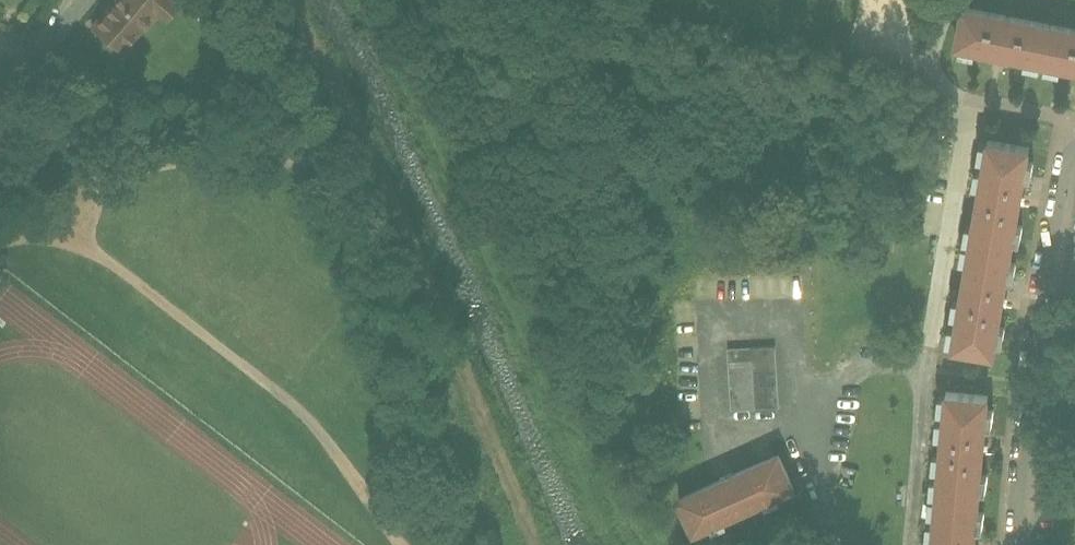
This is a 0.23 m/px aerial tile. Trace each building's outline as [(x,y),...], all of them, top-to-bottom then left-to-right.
[(91,23),(125,55),(178,0),(113,0),(91,23)] [(956,1),(948,43),(1074,67),(1074,24),(956,1)] [(1027,153),(984,145),(948,348),(991,355),(1027,153)] [(782,346),(734,348),(736,409),(784,407),(782,346)] [(942,393),(924,544),(972,544),(986,398),(942,393)] [(793,486),(778,452),(678,496),(693,530),(793,486)]
